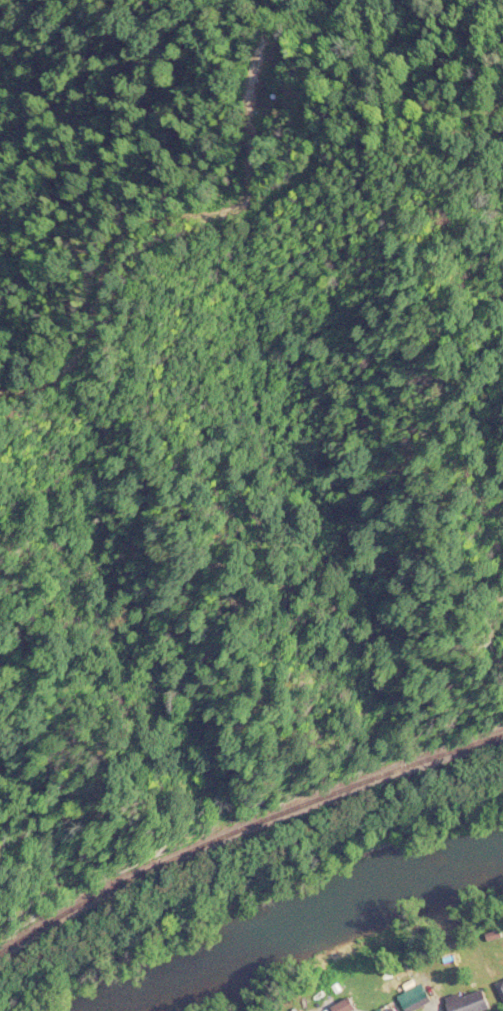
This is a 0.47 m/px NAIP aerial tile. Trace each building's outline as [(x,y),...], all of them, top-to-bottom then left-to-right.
[(502,1003),(502,979),(495,982),(502,1003)] [(450,1010),(479,1010),(488,1008),(482,988),(446,998),(450,1010)]
